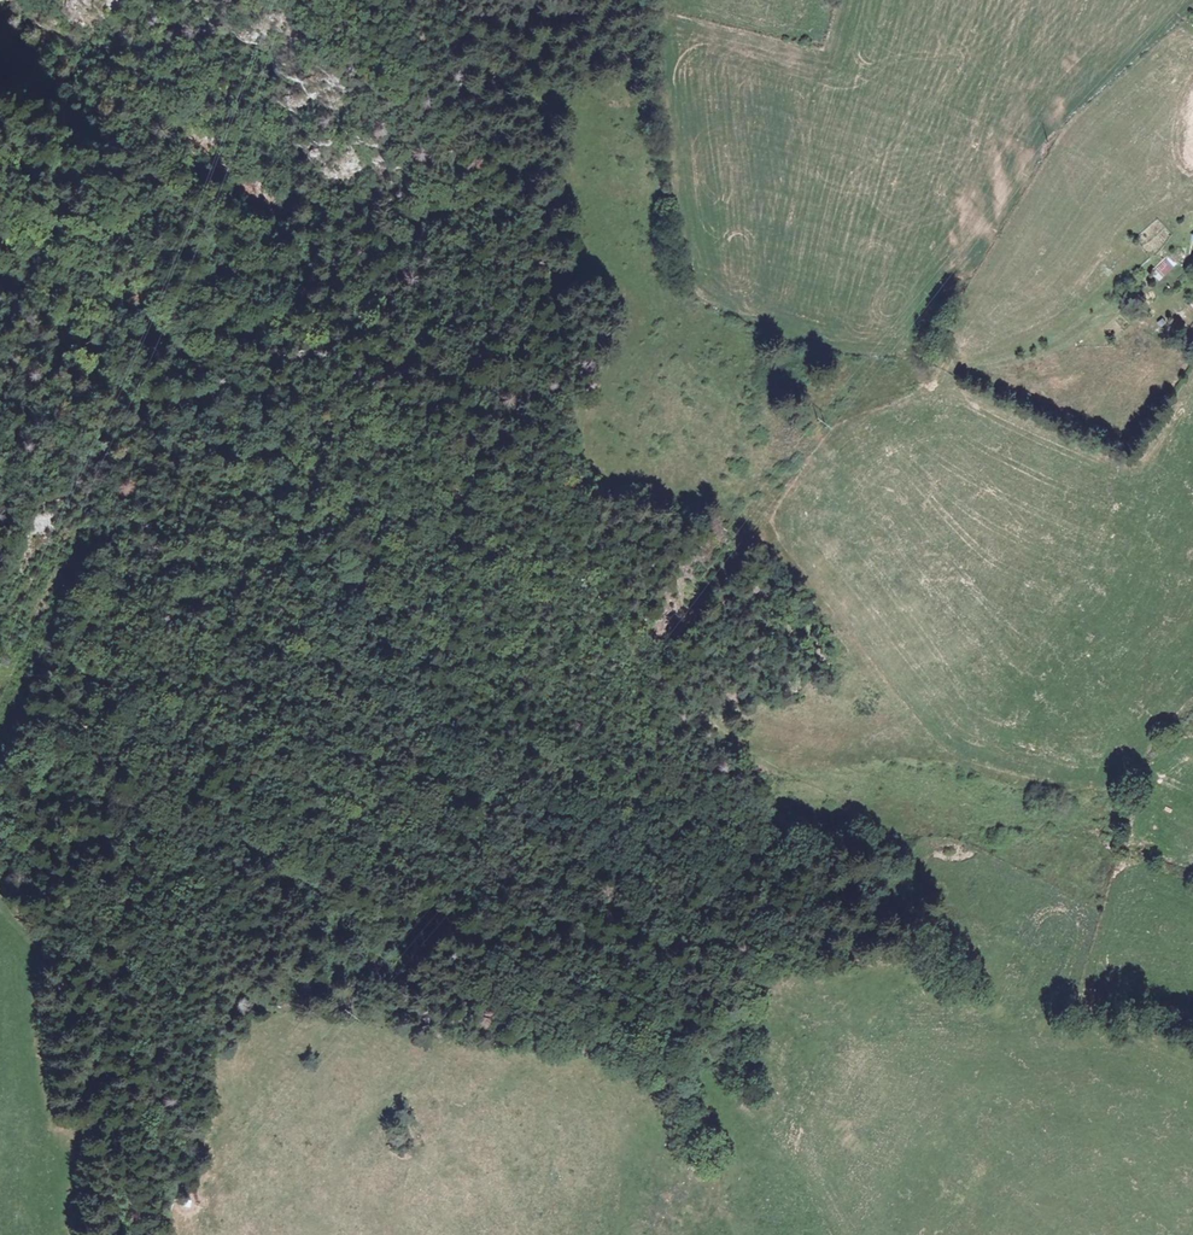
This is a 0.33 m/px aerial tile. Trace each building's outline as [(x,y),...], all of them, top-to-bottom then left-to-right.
[(1135,239),(1151,254),(1171,235),(1156,219),(1135,239)] [(1159,281),(1175,265),(1166,257),(1150,272),(1159,281)]
